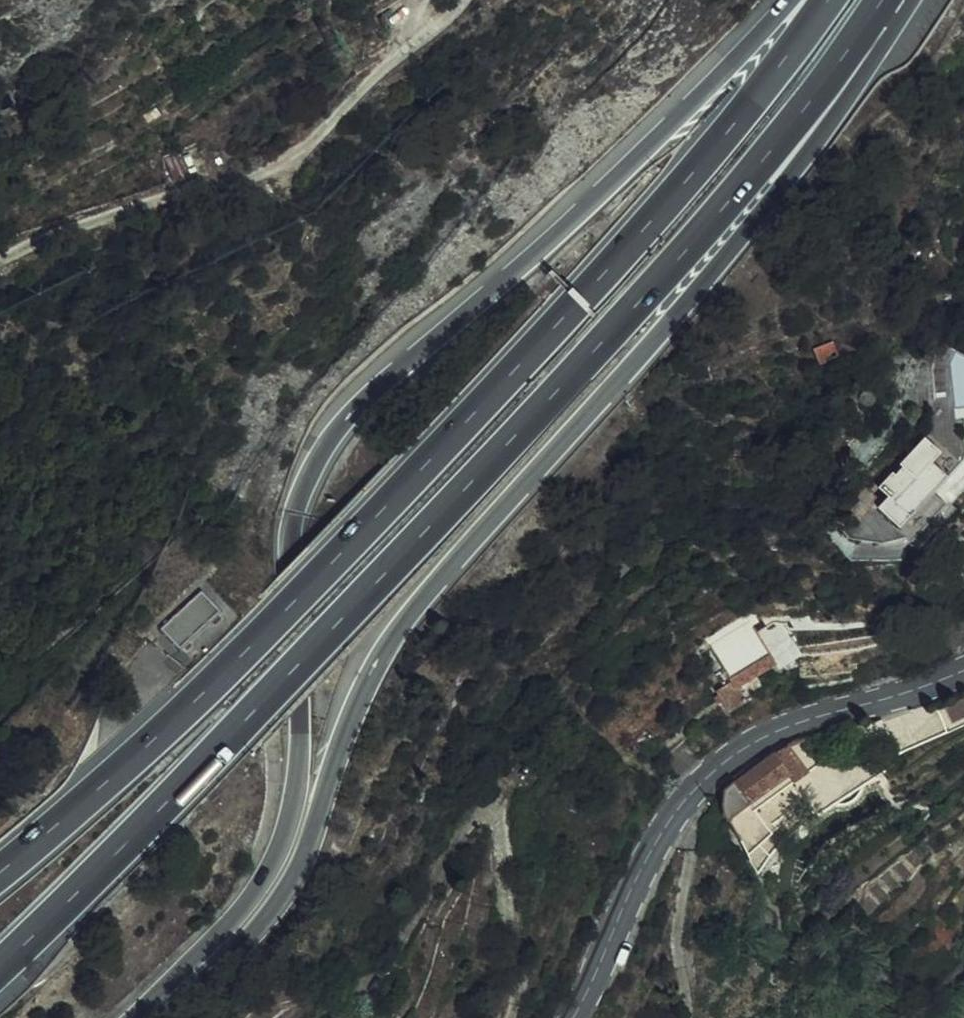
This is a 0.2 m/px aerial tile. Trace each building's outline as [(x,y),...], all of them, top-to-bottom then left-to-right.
[(820,329),(802,336),(809,352),(825,344),(820,329)] [(862,481),(874,492),(886,504),(891,508),(894,505),(914,483),(928,468),(914,455),(918,450),(922,446),(906,431),(895,443),(874,467),(861,479),(862,481)] [(936,459),(922,446),(918,450),(914,455),(928,468),(936,459)] [(886,504),(874,492),(863,503),(881,520),(895,533),(913,513),(928,498),(929,496),(924,492),(914,483),(894,505),(891,508),(886,504)] [(183,648),(224,610),(205,590),(164,628),(183,648)] [(704,675),(700,679),(713,702),(731,691),(722,676),(755,657),(762,653),(758,646),(744,622),(742,623),(735,626),(726,632),(714,640),(720,650),(698,664),(704,675)] [(744,772),(741,768),(729,776),(733,782),(728,785),(725,787),(722,800),(724,812),(747,852),(746,855),(753,865),(754,867),(772,855),(762,839),(771,833),(766,827),(754,811),(806,771),(800,764),(801,762),(816,752),(802,733),(786,741),(744,772)] [(800,764),(806,771),(820,759),(816,752),(801,762),(800,764)] [(723,846),(720,858),(733,862),(737,851),(723,846)]
